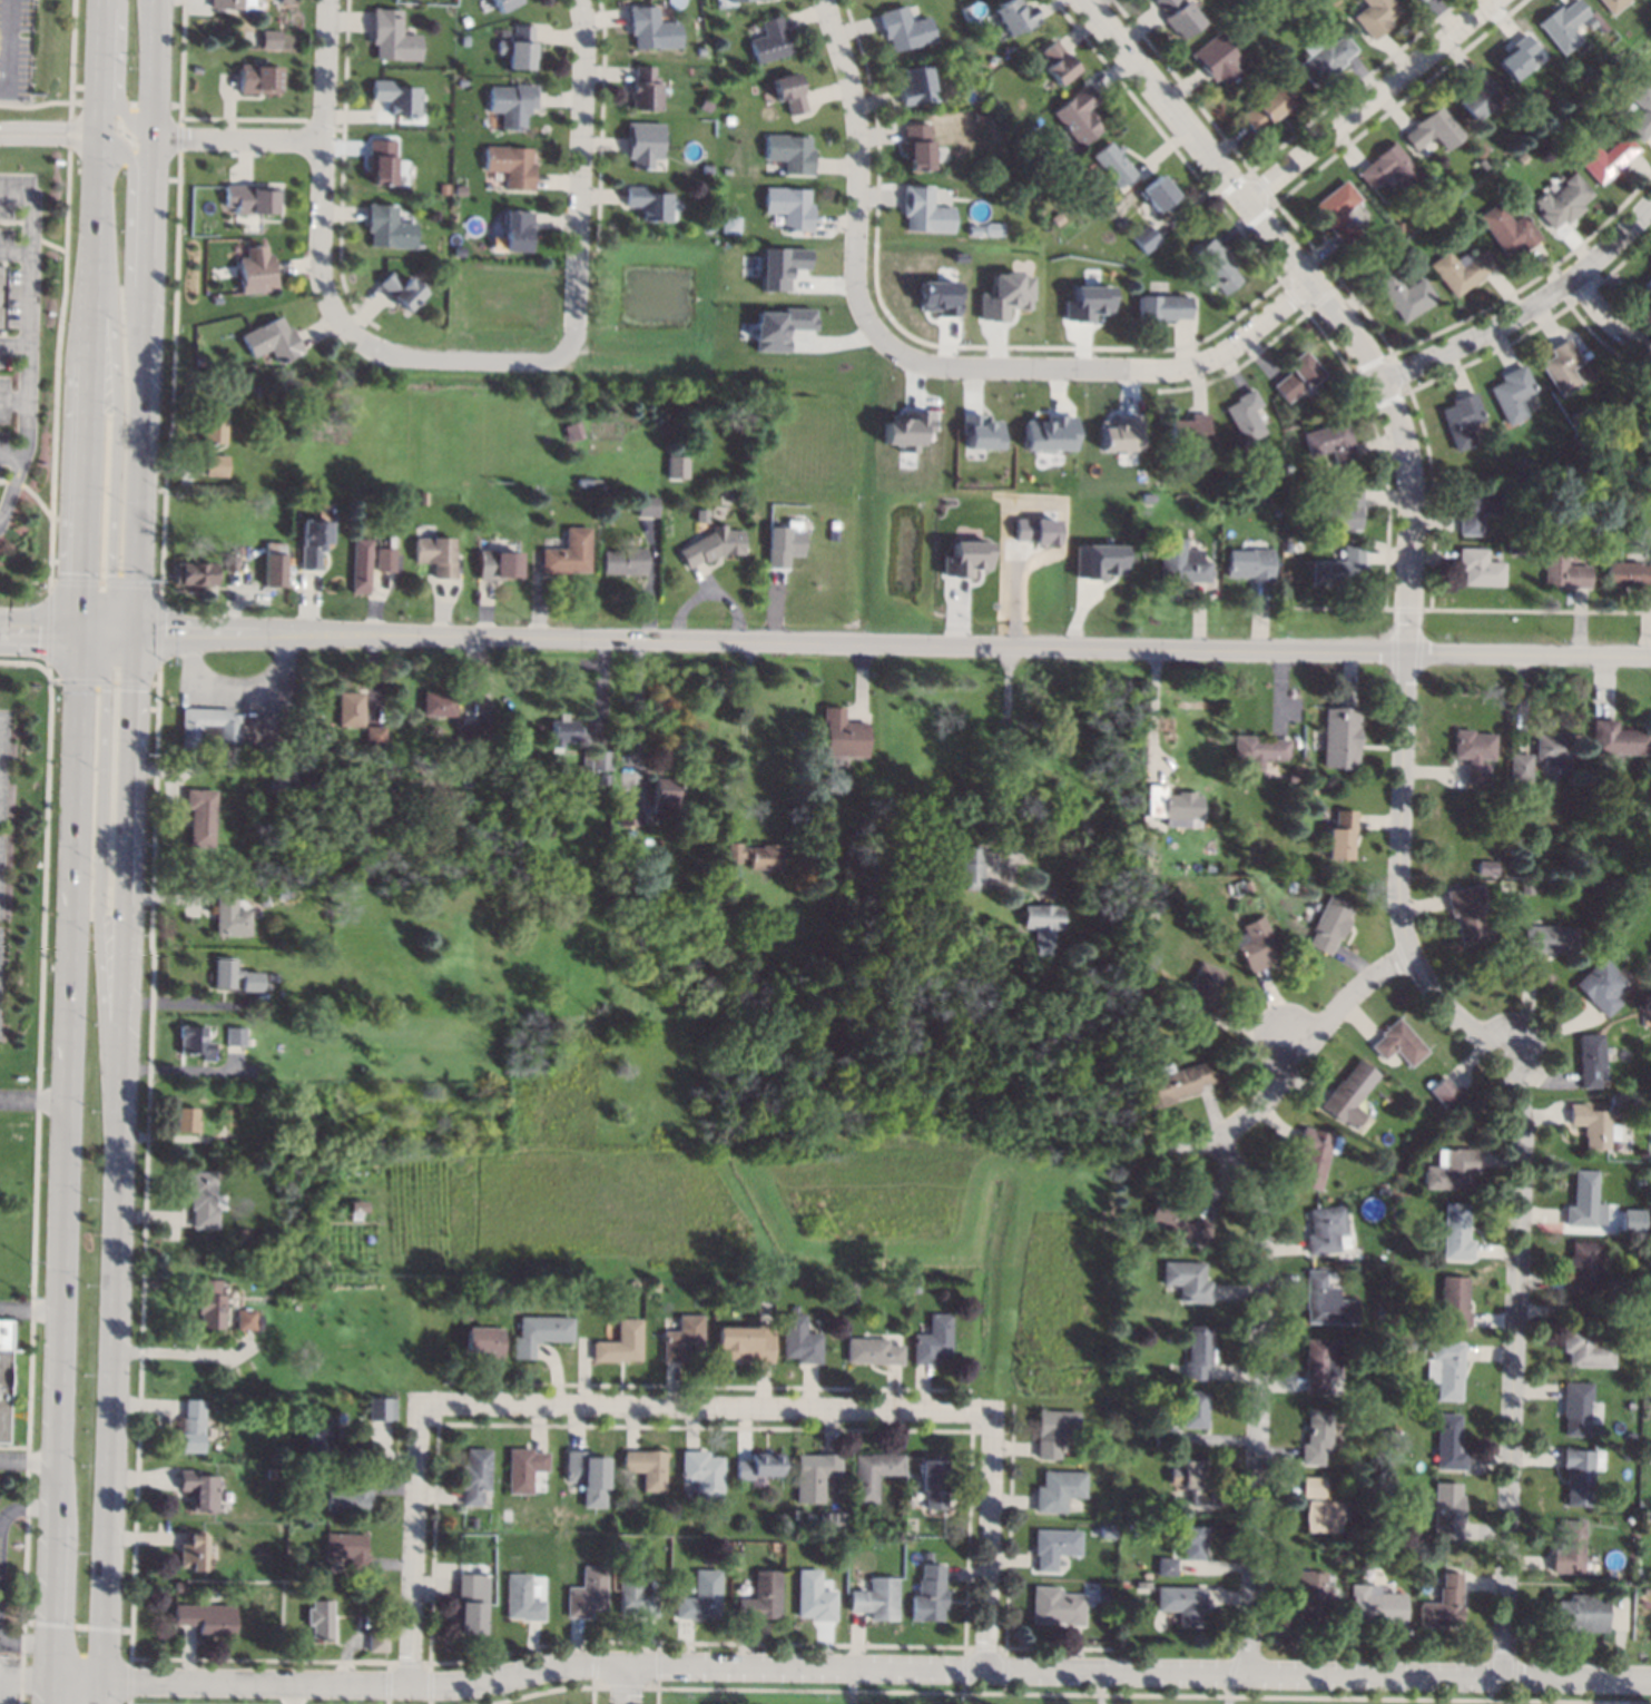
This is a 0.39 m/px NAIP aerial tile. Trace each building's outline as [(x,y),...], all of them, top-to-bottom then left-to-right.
[(212,8),(212,0),(255,0),(255,9),(216,8),(212,8)] [(499,12),(493,0),(523,0),(499,12)] [(993,10),(1010,0),(1020,0),(1025,8),(1031,4),(1032,7),(1040,19),(1041,21),(1023,31),(1021,28),(1010,35),(1008,36),(993,10)] [(1153,1),(1155,0),(1183,0),(1202,22),(1182,40),(1175,31),(1173,31),(1163,19),(1167,17),(1153,1)] [(1367,6),(1363,0),(1392,0),(1401,11),(1389,20),(1393,24),(1386,30),(1375,38),(1373,40),(1354,17),(1367,6)] [(1564,8),(1574,0),(1579,0),(1591,14),(1573,28),(1582,40),(1563,53),(1541,24),(1540,27),(1537,23),(1561,6),(1563,9),(1564,8)] [(1613,16),(1601,0),(1632,0),(1613,16)] [(910,21),(928,17),(935,41),(892,52),(888,38),(885,39),(882,29),(878,14),(877,12),(905,4),(910,21)] [(658,22),(679,21),(680,47),(635,50),(635,35),(630,35),(630,27),(629,9),(629,8),(658,6),(658,22)] [(400,10),(403,10),(402,35),(422,35),(421,62),(375,60),(376,43),(372,43),(373,33),(374,12),(374,9),(400,10)] [(779,17),(784,29),(785,28),(785,30),(793,52),(756,63),(748,40),(764,36),(759,21),(779,16),(779,17)] [(1596,24),(1591,29),(1584,20),(1591,16),(1596,24)] [(471,23),(464,26),(461,20),(468,17),(471,23)] [(1609,28),(1603,32),(1598,24),(1603,20),(1609,28)] [(532,26),(533,26),(533,42),(538,42),(538,43),(537,59),(537,70),(510,69),(510,56),(498,56),(498,40),(509,41),(509,35),(513,36),(514,24),(532,26)] [(281,31),(281,48),(281,49),(263,48),(263,30),(281,31)] [(1240,59),(1232,65),(1239,72),(1237,75),(1222,86),(1217,78),(1211,82),(1208,78),(1200,68),(1190,56),(1219,32),(1220,32),(1240,59)] [(1344,35),(1356,50),(1354,52),(1345,60),(1344,60),(1346,63),(1329,77),(1326,75),(1313,86),(1298,67),(1297,66),(1309,56),(1303,48),(1314,39),(1320,46),(1328,40),(1330,43),(1343,33),(1344,35)] [(1537,48),(1525,59),(1531,67),(1512,81),(1496,61),(1507,52),(1505,49),(1513,42),(1523,35),(1525,33),(1537,48)] [(1054,42),(1064,53),(1077,69),(1058,85),(1058,86),(1041,66),(1048,61),(1040,52),(1042,51),(1053,41),(1054,42)] [(432,58),(431,66),(422,65),(423,57),(432,58)] [(281,66),(281,89),(277,89),(277,95),(239,92),(237,92),(238,73),(238,66),(256,67),(256,65),(281,66)] [(653,77),(657,77),(657,109),(631,109),(631,99),(629,99),(629,92),(631,92),(631,82),(635,82),(635,67),(635,66),(653,67),(653,77)] [(935,101),(903,109),(903,105),(900,90),(898,88),(907,86),(904,70),(925,66),(927,66),(935,101)] [(1502,96),(1472,120),(1455,100),(1472,87),(1466,80),(1468,79),(1478,70),(1481,69),(1502,96)] [(799,83),(802,83),(804,90),(802,91),(803,92),(806,109),(790,114),(789,114),(785,99),(777,101),(772,79),(797,73),(799,83)] [(1642,76),(1650,83),(1650,134),(1645,140),(1643,142),(1628,129),(1644,110),(1627,95),(1642,76)] [(393,80),(393,86),(416,86),(420,87),(419,118),(390,117),(390,105),(387,105),(389,101),(387,101),(374,100),(372,100),(373,80),(393,80)] [(1297,101),(1256,135),(1254,132),(1246,122),(1240,116),(1255,105),(1251,101),(1267,89),(1269,91),(1280,81),(1297,101)] [(538,85),(538,91),(537,106),(537,109),(531,108),(531,114),(525,114),(525,130),(501,129),(502,114),(490,112),(491,87),(515,88),(515,85),(538,85)] [(1097,99),(1098,100),(1088,108),(1097,121),(1095,122),(1101,129),(1079,147),(1053,114),(1087,87),(1097,99)] [(713,104),(707,114),(696,108),(701,97),(713,104)] [(1508,105),(1496,115),(1491,108),(1503,98),(1508,105)] [(1463,136),(1445,150),(1433,136),(1415,150),(1404,135),(1405,134),(1415,126),(1414,125),(1438,105),(1463,136)] [(665,124),(664,159),(652,159),(652,168),(631,168),(632,159),(626,159),(626,151),(626,138),(627,122),(665,124)] [(932,170),(908,170),(908,155),(905,155),(904,142),(904,126),(907,126),(930,125),(932,170)] [(1640,149),(1638,150),(1627,160),(1601,185),(1573,155),(1590,138),(1604,152),(1625,134),(1640,149)] [(810,136),(809,149),(814,149),(814,158),(813,171),(813,174),(784,173),(784,160),(766,160),(766,135),(810,136)] [(394,140),(395,141),(394,157),(394,164),(396,164),(396,173),(394,173),(394,186),(392,185),(371,184),(371,173),(367,173),(368,155),(370,142),(370,139),(394,140)] [(1136,174),(1117,189),(1091,156),(1110,141),(1136,174)] [(1421,175),(1402,189),(1389,174),(1372,188),(1370,189),(1363,179),(1357,173),(1369,164),(1376,157),(1376,156),(1394,141),(1421,175)] [(532,148),(532,162),(534,162),(534,174),(533,188),(533,190),(505,189),(507,171),(484,170),(485,146),(532,148)] [(1530,158),(1522,165),(1516,158),(1524,151),(1530,158)] [(1488,165),(1483,170),(1477,162),(1483,158),(1488,165)] [(711,174),(702,174),(702,164),(711,164),(711,174)] [(1041,170),(1034,176),(1030,169),(1036,165),(1041,170)] [(1574,174),(1593,194),(1581,204),(1585,208),(1568,223),(1566,224),(1563,220),(1553,229),(1552,230),(1539,215),(1542,211),(1534,203),(1532,200),(1544,190),(1550,197),(1565,184),(1563,181),(1573,171),(1574,174)] [(1164,181),(1167,180),(1172,186),(1170,188),(1176,195),(1163,205),(1167,208),(1162,211),(1160,209),(1158,210),(1148,198),(1147,199),(1139,190),(1140,189),(1159,175),(1164,181)] [(1362,200),(1346,213),(1362,232),(1344,246),(1342,245),(1334,234),(1321,219),(1324,218),(1314,205),(1346,179),(1362,200)] [(275,189),(276,189),(275,214),(256,213),(256,215),(236,215),(236,207),(225,206),(225,185),(229,185),(252,185),(275,185),(275,189)] [(466,186),(466,196),(455,195),(455,186),(466,186)] [(911,187),(934,187),(933,207),(953,207),(952,233),(906,232),(906,216),(903,216),(903,207),(904,186),(911,187)] [(645,187),(645,193),(668,194),(667,220),(639,219),(639,207),(626,206),(626,205),(626,190),(626,187),(645,187)] [(808,204),(812,204),(812,215),(812,229),(812,232),(783,232),(783,214),(765,214),(765,188),(809,189),(808,204)] [(1513,221),(1523,214),(1540,238),(1537,240),(1526,247),(1522,250),(1520,246),(1505,256),(1477,216),(1498,201),(1513,221)] [(373,204),(396,205),(395,221),(415,223),(414,248),(370,246),(370,232),(366,232),(366,221),(367,207),(367,203),(373,204)] [(532,213),(532,214),(531,228),(530,253),(502,252),(504,211),(532,213)] [(738,217),(720,216),(720,233),(738,234),(738,217)] [(1129,221),(1121,229),(1116,224),(1123,216),(1129,221)] [(985,236),(1002,235),(1002,223),(985,224),(985,236)] [(1149,225),(1161,238),(1162,239),(1146,254),(1144,253),(1131,237),(1149,224),(1149,225)] [(980,236),(969,236),(969,226),(980,226),(980,236)] [(1216,238),(1223,248),(1225,249),(1221,252),(1236,268),(1235,270),(1244,280),(1226,295),(1217,285),(1209,292),(1199,279),(1207,273),(1192,255),(1215,237),(1216,238)] [(267,255),(272,254),(273,262),(274,275),(275,275),(277,289),(240,293),(240,289),(239,278),(240,278),(238,257),(246,257),(245,247),(254,246),(266,245),(267,255)] [(787,291),(787,269),(807,269),(808,249),(759,248),(758,291),(787,291)] [(1497,264),(1494,267),(1484,275),(1455,298),(1428,265),(1447,249),(1455,259),(1465,252),(1471,258),(1484,248),(1497,264)] [(1405,288),(1423,277),(1437,301),(1403,323),(1395,309),(1393,311),(1383,294),(1376,283),(1373,278),(1390,266),(1405,288)] [(403,285),(412,276),(428,292),(409,311),(406,313),(391,297),(377,284),(380,283),(384,278),(391,272),(403,285)] [(978,292),(977,320),(1007,321),(1007,308),(1031,309),(1032,275),(991,274),(990,292),(978,292)] [(1642,284),(1650,276),(1650,293),(1642,284)] [(957,281),(917,281),(918,311),(936,311),(936,316),(958,316),(957,281)] [(1072,285),(1072,299),(1063,299),(1063,321),(1092,321),(1092,313),(1110,314),(1110,286),(1072,285)] [(1176,296),(1191,296),(1191,298),(1191,318),(1176,318),(1176,321),(1175,321),(1139,319),(1139,295),(1157,295),(1157,294),(1176,295),(1176,296)] [(787,352),(788,329),(814,330),(814,309),(782,308),(781,313),(754,312),(752,351),(787,352)] [(286,328),(289,326),(294,334),(302,351),(303,352),(277,365),(268,348),(253,357),(252,357),(240,336),(248,332),(279,316),(286,328)] [(1582,362),(1571,368),(1581,384),(1560,396),(1540,363),(1553,355),(1550,348),(1552,347),(1565,339),(1568,337),(1582,362)] [(1324,374),(1306,388),(1288,403),(1274,385),(1275,384),(1287,374),(1290,371),(1285,364),(1303,349),(1324,374)] [(1536,393),(1520,401),(1527,415),(1507,425),(1488,387),(1502,381),(1500,375),(1506,373),(1521,365),(1523,364),(1536,393)] [(261,386),(259,395),(252,394),(253,385),(261,386)] [(1261,405),(1254,410),(1266,433),(1245,444),(1225,407),(1237,401),(1236,397),(1241,394),(1251,388),(1252,388),(1261,405)] [(1484,420),(1470,425),(1476,444),(1457,451),(1455,451),(1441,410),(1453,405),(1451,401),(1460,397),(1472,393),(1474,392),(1484,420)] [(226,405),(224,443),(203,442),(203,430),(200,430),(200,413),(205,413),(205,405),(226,405)] [(1590,415),(1575,425),(1570,417),(1585,407),(1590,415)] [(883,444),(898,444),(898,452),(919,452),(920,430),(931,431),(931,412),(901,411),(901,414),(892,414),(892,421),(883,421),(883,444)] [(962,413),(961,448),(999,449),(999,421),(982,421),(982,414),(962,413)] [(1208,447),(1169,447),(1169,420),(1182,421),(1182,418),(1190,418),(1190,413),(1193,413),(1206,413),(1208,413),(1208,447)] [(1022,449),(1074,450),(1074,415),(1045,414),(1045,421),(1023,420),(1022,449)] [(1139,451),(1139,416),(1118,416),(1117,420),(1099,420),(1099,450),(1139,451)] [(1354,443),(1354,444),(1352,444),(1355,456),(1356,461),(1338,465),(1336,466),(1331,450),(1309,456),(1303,433),(1305,433),(1347,421),(1354,443)] [(584,436),(569,441),(563,427),(580,422),(584,436)] [(228,455),(227,476),(205,475),(205,474),(206,454),(228,455)] [(688,457),(688,479),(668,477),(668,457),(688,457)] [(1231,483),(1222,484),(1221,475),(1230,474),(1231,483)] [(592,487),(579,487),(579,479),(592,477),(592,487)] [(1363,491),(1364,506),(1364,514),(1359,514),(1360,530),(1320,531),(1318,531),(1317,505),(1343,505),(1343,491),(1345,491),(1363,490),(1363,491)] [(1503,492),(1502,515),(1482,514),(1481,536),(1460,535),(1460,531),(1460,518),(1461,506),(1462,490),(1503,492)] [(1156,492),(1154,502),(1143,501),(1144,491),(1156,492)] [(428,504),(419,504),(419,492),(429,492),(428,504)] [(400,495),(399,508),(387,508),(389,495),(400,495)] [(658,515),(658,516),(638,516),(638,496),(658,496),(658,515)] [(709,510),(708,523),(695,522),(696,510),(709,510)] [(1057,544),(1056,519),(1014,519),(1014,540),(1032,540),(1032,545),(1057,544)] [(318,522),(331,522),(331,543),(324,543),(324,549),(322,552),(320,552),(321,569),(302,569),(302,553),(302,545),(303,545),(303,520),(318,520),(318,522)] [(727,530),(744,530),(744,554),(721,554),(707,562),(706,563),(704,560),(689,568),(688,568),(678,550),(713,530),(713,525),(727,525),(727,530)] [(789,530),(805,530),(804,555),(788,554),(788,568),(786,568),(772,568),(768,568),(769,526),(770,526),(789,526),(789,530)] [(590,571),(569,571),(569,573),(544,573),(542,573),(542,551),(542,548),(566,548),(566,528),(590,528),(590,571)] [(838,531),(838,541),(829,540),(831,530),(838,531)] [(454,554),(454,560),(456,560),(456,578),(434,578),(434,563),(415,562),(415,538),(454,538),(454,554)] [(1186,549),(1202,550),(1202,561),(1210,561),(1210,582),(1206,582),(1193,582),(1173,581),(1173,579),(1160,579),(1160,538),(1186,538),(1186,549)] [(372,540),(371,569),(370,593),(368,593),(352,592),(355,539),(372,540)] [(972,569),(989,569),(990,542),(952,541),(952,555),(942,555),(942,576),(972,577),(972,569)] [(285,543),(285,553),(286,554),(286,562),(286,584),(286,587),(285,587),(265,587),(265,568),(265,559),(265,553),(266,553),(266,546),(266,542),(285,543)] [(1123,575),(1124,545),(1075,544),(1074,578),(1106,579),(1106,575),(1123,575)] [(1364,545),(1364,563),(1364,569),(1359,569),(1359,584),(1313,584),(1313,582),(1313,560),(1343,560),(1343,544),(1362,544),(1364,544),(1364,545)] [(1534,551),(1527,559),(1522,553),(1529,545),(1534,551)] [(645,575),(602,574),(602,550),(623,550),(623,546),(646,548),(645,575)] [(1568,565),(1591,565),(1590,588),(1588,588),(1574,588),(1557,588),(1557,585),(1545,585),(1545,546),(1568,546),(1568,565)] [(395,571),(376,571),(376,570),(377,548),(395,549),(395,571)] [(1272,581),(1270,581),(1251,581),(1251,577),(1247,577),(1237,577),(1237,578),(1227,578),(1227,550),(1250,551),(1250,548),(1274,549),(1272,581)] [(1487,562),(1504,562),(1504,585),(1464,584),(1464,570),(1458,570),(1458,565),(1458,551),(1458,548),(1487,549),(1487,562)] [(497,551),(497,552),(521,553),(520,578),(503,577),(503,580),(495,580),(481,580),(479,580),(480,550),(497,551)] [(238,562),(238,571),(226,571),(226,555),(239,555),(238,562)] [(216,563),(216,585),(180,583),(175,583),(175,562),(216,563)] [(1642,565),(1650,565),(1650,587),(1642,587),(1609,587),(1608,562),(1642,562),(1642,565)] [(364,726),(338,726),(338,693),(338,692),(364,692),(364,726)] [(455,716),(423,715),(423,692),(455,692),(455,716)] [(181,743),(181,707),(229,708),(229,713),(240,715),(239,737),(239,745),(218,745),(218,726),(196,726),(195,745),(181,743)] [(845,708),(845,722),(867,723),(868,723),(867,757),(826,755),(827,726),(824,726),(825,707),(845,708)] [(1342,709),(1357,710),(1360,710),(1358,768),(1323,766),(1325,709),(1342,709)] [(567,720),(577,720),(577,726),(581,726),(581,742),(562,742),(562,747),(551,747),(551,720),(558,720),(558,712),(568,713),(567,720)] [(1618,730),(1650,730),(1650,755),(1592,753),(1593,719),(1594,719),(1614,720),(1618,720),(1618,730)] [(478,743),(461,743),(459,743),(459,723),(462,723),(463,723),(475,725),(479,725),(478,743)] [(385,748),(365,747),(366,727),(367,727),(375,727),(385,727),(385,748)] [(1474,730),(1474,733),(1496,733),(1495,759),(1481,759),(1481,762),(1490,764),(1488,784),(1468,784),(1466,784),(1467,761),(1468,761),(1468,760),(1468,758),(1454,758),(1455,729),(1474,730)] [(1572,731),(1571,757),(1571,759),(1570,759),(1570,775),(1557,775),(1557,767),(1545,766),(1545,759),(1536,759),(1537,735),(1552,735),(1552,731),(1572,731)] [(1257,740),(1271,740),(1286,740),(1289,739),(1290,761),(1264,761),(1264,771),(1250,771),(1250,759),(1235,759),(1234,735),(1257,735),(1257,740)] [(478,756),(469,756),(469,747),(478,748),(478,756)] [(611,770),(582,770),(582,750),(584,750),(610,751),(611,751),(611,770)] [(1514,753),(1530,755),(1532,755),(1531,781),(1511,780),(1511,779),(1512,753),(1514,753)] [(610,784),(601,784),(601,775),(610,775),(610,784)] [(676,814),(664,814),(664,819),(655,819),(655,815),(655,804),(655,778),(677,778),(676,814)] [(1316,794),(1306,794),(1307,784),(1317,784),(1316,794)] [(1164,786),(1164,795),(1178,795),(1177,791),(1195,790),(1195,796),(1201,796),(1202,827),(1190,827),(1166,828),(1164,817),(1163,817),(1163,816),(1147,817),(1146,785),(1164,785),(1164,786)] [(215,847),(189,846),(190,808),(185,808),(185,804),(186,789),(216,789),(215,847)] [(639,806),(639,824),(639,826),(620,825),(620,806),(639,806)] [(1357,814),(1356,827),(1356,831),(1355,831),(1354,859),(1327,859),(1327,828),(1336,828),(1336,810),(1357,810),(1357,814)] [(741,847),(763,847),(763,845),(782,845),(782,869),(750,869),(749,869),(750,857),(748,857),(741,857),(740,863),(727,863),(727,859),(728,843),(739,844),(741,844),(741,847)] [(979,863),(980,863),(980,883),(974,883),(974,888),(974,890),(962,890),(962,883),(956,881),(956,863),(959,863),(959,847),(960,847),(979,847),(979,863)] [(1497,861),(1497,874),(1478,874),(1478,861),(1497,861)] [(1251,885),(1245,887),(1241,880),(1248,877),(1251,885)] [(1297,883),(1295,893),(1286,890),(1289,880),(1297,883)] [(1534,883),(1534,894),(1522,893),(1522,881),(1534,883)] [(1476,887),(1484,886),(1487,903),(1480,904),(1487,936),(1487,939),(1463,945),(1456,916),(1453,916),(1451,908),(1447,895),(1447,892),(1475,885),(1476,887)] [(288,889),(287,898),(278,898),(278,890),(278,889),(288,889)] [(235,910),(249,910),(249,935),(215,935),(215,904),(215,895),(215,893),(235,893),(235,910)] [(1355,905),(1348,918),(1352,919),(1342,939),(1338,938),(1337,940),(1336,943),(1330,955),(1329,956),(1308,945),(1315,932),(1311,930),(1330,893),(1355,905)] [(266,898),(266,902),(264,904),(259,905),(257,902),(257,897),(258,895),(264,895),(266,898)] [(1054,906),(1054,907),(1062,907),(1061,929),(1053,929),(1053,946),(1050,946),(1050,955),(1036,955),(1036,946),(1034,946),(1035,927),(1023,927),(1024,906),(1036,906),(1036,905),(1054,906)] [(1158,912),(1157,919),(1146,918),(1147,909),(1158,912)] [(1267,924),(1281,952),(1272,956),(1276,962),(1265,967),(1254,974),(1251,975),(1239,952),(1232,939),(1245,933),(1241,926),(1262,915),(1267,924)] [(1575,954),(1542,953),(1542,957),(1539,957),(1525,957),(1521,956),(1521,949),(1524,949),(1524,926),(1576,927),(1575,954)] [(751,940),(740,948),(733,938),(744,929),(751,940)] [(1496,934),(1494,939),(1487,936),(1490,930),(1496,934)] [(235,958),(234,969),(242,971),(242,972),(261,973),(261,991),(261,992),(246,991),(244,991),(240,991),(242,977),(234,977),(233,988),(213,987),(214,957),(235,958)] [(1627,984),(1612,996),(1619,1004),(1605,1017),(1603,1015),(1589,999),(1574,983),(1602,957),(1627,984)] [(1225,972),(1212,1001),(1220,1004),(1218,1009),(1211,1024),(1210,1027),(1180,1015),(1182,1009),(1175,1006),(1181,992),(1189,994),(1201,963),(1225,972)] [(1428,1051),(1409,1067),(1395,1051),(1384,1061),(1370,1046),(1374,1044),(1383,1036),(1380,1034),(1382,1033),(1398,1018),(1428,1051)] [(206,1042),(213,1043),(213,1061),(203,1061),(203,1054),(179,1053),(180,1026),(206,1026),(206,1042)] [(245,1045),(244,1045),(227,1045),(226,1045),(226,1027),(245,1027),(245,1045)] [(1605,1070),(1608,1070),(1609,1082),(1599,1083),(1599,1087),(1581,1090),(1580,1086),(1579,1071),(1578,1057),(1580,1056),(1578,1035),(1601,1033),(1605,1070)] [(1154,1043),(1152,1051),(1143,1047),(1147,1040),(1154,1043)] [(1378,1075),(1355,1105),(1366,1114),(1354,1130),(1343,1121),(1342,1123),(1320,1106),(1323,1103),(1330,1093),(1340,1080),(1342,1081),(1358,1060),(1378,1075)] [(1215,1082),(1211,1082),(1199,1086),(1198,1086),(1200,1092),(1177,1099),(1178,1101),(1148,1110),(1140,1081),(1160,1075),(1158,1067),(1178,1061),(1180,1070),(1209,1061),(1215,1082)] [(1427,1090),(1443,1108),(1459,1093),(1442,1076),(1427,1090)] [(1624,1105),(1610,1105),(1610,1093),(1624,1093),(1624,1105)] [(1439,1101),(1433,1106),(1429,1101),(1435,1095),(1439,1101)] [(1422,1103),(1416,1109),(1411,1104),(1415,1099),(1422,1103)] [(1588,1104),(1586,1110),(1608,1111),(1608,1123),(1618,1124),(1618,1140),(1608,1139),(1608,1150),(1605,1150),(1583,1149),(1583,1135),(1582,1135),(1583,1125),(1569,1124),(1570,1106),(1570,1103),(1588,1104)] [(196,1109),(197,1109),(196,1121),(199,1121),(198,1132),(176,1131),(177,1107),(196,1109)] [(234,1125),(228,1125),(222,1125),(219,1125),(220,1110),(234,1110),(234,1125)] [(1313,1130),(1333,1134),(1342,1136),(1338,1154),(1329,1152),(1320,1191),(1318,1190),(1295,1184),(1303,1153),(1297,1152),(1299,1141),(1303,1129),(1303,1127),(1313,1130)] [(1475,1149),(1475,1165),(1475,1174),(1470,1174),(1468,1190),(1424,1189),(1425,1165),(1437,1166),(1437,1149),(1445,1149),(1475,1149)] [(275,1163),(272,1168),(268,1171),(264,1166),(271,1160),(275,1163)] [(1595,1171),(1594,1203),(1605,1203),(1605,1223),(1604,1225),(1593,1224),(1593,1227),(1564,1225),(1565,1210),(1565,1206),(1572,1206),(1573,1171),(1595,1171)] [(215,1206),(218,1206),(217,1229),(191,1229),(191,1225),(191,1211),(191,1209),(189,1209),(189,1196),(187,1196),(187,1172),(215,1172),(215,1206)] [(1645,1192),(1632,1192),(1633,1183),(1647,1183),(1645,1192)] [(1169,1203),(1170,1202),(1193,1213),(1210,1222),(1211,1223),(1199,1249),(1148,1222),(1160,1199),(1169,1203)] [(1468,1204),(1467,1240),(1474,1241),(1474,1243),(1473,1257),(1473,1260),(1443,1259),(1443,1250),(1434,1249),(1434,1235),(1444,1235),(1445,1203),(1468,1204)] [(1346,1234),(1348,1234),(1350,1248),(1339,1250),(1339,1252),(1311,1255),(1307,1255),(1307,1253),(1305,1237),(1305,1234),(1311,1233),(1308,1210),(1316,1209),(1343,1205),(1346,1234)] [(1647,1218),(1645,1233),(1634,1232),(1634,1224),(1634,1218),(1647,1218)] [(1599,1243),(1598,1293),(1564,1292),(1565,1288),(1565,1275),(1565,1272),(1568,1272),(1568,1255),(1571,1255),(1571,1242),(1599,1243)] [(1203,1281),(1210,1281),(1210,1284),(1210,1300),(1210,1303),(1178,1302),(1179,1286),(1162,1286),(1162,1262),(1203,1262),(1203,1281)] [(1326,1272),(1326,1288),(1337,1288),(1337,1300),(1355,1300),(1355,1323),(1306,1323),(1306,1309),(1305,1309),(1305,1288),(1305,1274),(1305,1270),(1326,1270),(1326,1272)] [(1467,1311),(1471,1311),(1471,1313),(1470,1326),(1470,1327),(1441,1327),(1442,1277),(1467,1277),(1467,1311)] [(218,1293),(224,1293),(223,1328),(200,1328),(200,1312),(198,1312),(198,1280),(218,1280),(218,1293)] [(856,1283),(856,1300),(844,1299),(845,1282),(856,1283)] [(1386,1310),(1385,1319),(1377,1319),(1378,1309),(1386,1310)] [(254,1330),(253,1330),(240,1330),(236,1330),(236,1310),(254,1310),(254,1330)] [(805,1333),(820,1333),(820,1363),(817,1363),(803,1363),(796,1363),(796,1358),(783,1358),(784,1313),(805,1314),(805,1333)] [(702,1356),(687,1356),(687,1361),(680,1361),(666,1361),(664,1361),(664,1331),(679,1331),(679,1314),(702,1316),(702,1356)] [(952,1355),(937,1353),(937,1365),(935,1365),(915,1363),(913,1363),(913,1333),(930,1334),(930,1314),(952,1314),(952,1355)] [(571,1341),(539,1340),(539,1342),(533,1342),(533,1358),(533,1359),(512,1359),(513,1338),(518,1338),(519,1317),(572,1318),(571,1341)] [(8,1444),(0,1443),(0,1319),(12,1319),(11,1371),(8,1371),(8,1387),(9,1387),(8,1444)] [(641,1319),(640,1360),(627,1359),(627,1362),(592,1361),(592,1359),(593,1343),(593,1341),(617,1342),(618,1319),(641,1319)] [(774,1324),(772,1363),(770,1363),(757,1362),(755,1362),(755,1359),(718,1358),(718,1348),(717,1348),(717,1327),(756,1328),(756,1323),(774,1324)] [(1210,1348),(1213,1348),(1213,1362),(1210,1362),(1210,1363),(1210,1365),(1207,1365),(1207,1379),(1182,1379),(1183,1361),(1186,1361),(1187,1326),(1211,1326),(1210,1348)] [(1592,1327),(1593,1327),(1592,1343),(1612,1345),(1612,1368),(1569,1366),(1570,1351),(1562,1351),(1563,1326),(1592,1327)] [(501,1356),(501,1359),(488,1359),(487,1359),(487,1351),(464,1351),(465,1327),(501,1328),(501,1356)] [(887,1346),(903,1346),(903,1348),(903,1365),(900,1365),(886,1365),(867,1365),(867,1362),(847,1362),(847,1341),(847,1339),(888,1339),(887,1346)] [(1340,1340),(1339,1379),(1326,1379),(1326,1395),(1304,1393),(1304,1391),(1305,1378),(1304,1378),(1304,1376),(1305,1339),(1340,1340)] [(1464,1342),(1464,1346),(1463,1359),(1463,1378),(1462,1378),(1461,1400),(1437,1399),(1437,1383),(1425,1383),(1426,1360),(1422,1360),(1422,1341),(1464,1342)] [(1592,1383),(1591,1400),(1589,1400),(1588,1436),(1564,1435),(1565,1417),(1562,1417),(1563,1399),(1563,1385),(1563,1382),(1592,1383)] [(1205,1429),(1180,1428),(1181,1391),(1206,1391),(1205,1429)] [(393,1420),(392,1420),(368,1420),(367,1420),(366,1398),(393,1398),(393,1420)] [(203,1435),(202,1435),(200,1452),(179,1451),(179,1431),(180,1418),(184,1418),(185,1400),(185,1399),(204,1400),(203,1435)] [(1413,1415),(1404,1415),(1404,1406),(1413,1406),(1413,1415)] [(1042,1408),(1042,1411),(1079,1412),(1078,1438),(1060,1438),(1059,1458),(1036,1457),(1036,1456),(1038,1442),(1039,1408),(1042,1408)] [(1330,1410),(1329,1450),(1321,1450),(1321,1465),(1299,1465),(1299,1458),(1299,1448),(1299,1444),(1305,1444),(1306,1409),(1330,1410)] [(1457,1414),(1461,1415),(1460,1446),(1462,1446),(1462,1450),(1466,1450),(1466,1454),(1465,1466),(1465,1469),(1463,1469),(1436,1468),(1437,1414),(1457,1414)] [(320,1426),(333,1426),(334,1450),(332,1451),(332,1455),(325,1455),(325,1452),(307,1452),(306,1426),(313,1426),(312,1421),(320,1421),(320,1426)] [(1175,1427),(1173,1429),(1173,1444),(1173,1446),(1153,1445),(1154,1426),(1175,1427)] [(1634,1455),(1625,1460),(1621,1454),(1630,1447),(1634,1455)] [(490,1450),(488,1490),(481,1490),(481,1506),(462,1505),(462,1503),(463,1489),(460,1489),(460,1488),(461,1466),(465,1466),(465,1448),(490,1450)] [(1563,1448),(1571,1448),(1571,1450),(1603,1451),(1602,1470),(1593,1469),(1591,1506),(1565,1505),(1566,1468),(1562,1468),(1562,1465),(1563,1448)] [(532,1452),(547,1452),(548,1452),(548,1471),(532,1471),(531,1494),(508,1494),(509,1449),(531,1449),(532,1449),(532,1452)] [(591,1457),(608,1457),(607,1508),(582,1507),(583,1483),(566,1481),(566,1451),(568,1451),(584,1451),(592,1451),(591,1457)] [(668,1456),(666,1456),(665,1491),(642,1491),(643,1471),(625,1471),(625,1451),(627,1451),(639,1451),(668,1451),(668,1456)] [(708,1457),(723,1457),(723,1500),(696,1500),(696,1481),(681,1481),(681,1451),(687,1451),(699,1451),(708,1451),(708,1457)] [(782,1476),(753,1476),(753,1480),(736,1480),(737,1460),(738,1460),(750,1460),(751,1460),(751,1452),(783,1454),(782,1476)] [(903,1475),(877,1475),(877,1504),(854,1503),(854,1456),(868,1456),(868,1454),(887,1454),(900,1454),(903,1454),(903,1475)] [(839,1477),(823,1477),(823,1497),(796,1497),(797,1455),(825,1456),(836,1456),(839,1456),(839,1477)] [(944,1456),(942,1491),(946,1491),(946,1494),(946,1506),(946,1509),(942,1509),(924,1508),(925,1491),(917,1491),(920,1457),(920,1455),(944,1456)] [(1203,1460),(1202,1488),(1209,1488),(1209,1491),(1208,1504),(1208,1506),(1189,1505),(1189,1491),(1179,1490),(1179,1485),(1167,1485),(1168,1469),(1179,1469),(1180,1459),(1203,1460)] [(278,1478),(267,1478),(267,1468),(278,1468),(278,1478)] [(197,1476),(216,1476),(217,1476),(217,1511),(190,1511),(191,1501),(194,1501),(194,1490),(178,1490),(178,1489),(178,1470),(179,1470),(197,1470),(197,1476)] [(1085,1498),(1065,1498),(1065,1513),(1034,1513),(1035,1509),(1035,1496),(1035,1487),(1042,1487),(1042,1471),(1085,1472),(1085,1498)] [(1319,1477),(1323,1477),(1323,1498),(1301,1497),(1301,1495),(1301,1480),(1301,1477),(1319,1477)] [(1460,1484),(1460,1495),(1463,1496),(1462,1523),(1462,1524),(1461,1538),(1461,1539),(1442,1539),(1433,1538),(1434,1483),(1460,1484)] [(1338,1501),(1340,1517),(1337,1533),(1327,1533),(1305,1531),(1303,1516),(1307,1500),(1338,1501)] [(298,1505),(297,1518),(288,1518),(288,1505),(298,1505)] [(1633,1516),(1632,1524),(1624,1524),(1624,1515),(1633,1516)] [(867,1525),(861,1529),(856,1523),(863,1518),(867,1525)] [(808,1533),(796,1533),(796,1519),(808,1519),(808,1533)] [(1584,1573),(1552,1573),(1552,1569),(1552,1556),(1553,1548),(1559,1548),(1559,1538),(1561,1538),(1561,1520),(1584,1520),(1584,1573)] [(843,1533),(826,1534),(826,1526),(833,1526),(833,1524),(843,1524),(843,1533)] [(1205,1527),(1205,1544),(1202,1544),(1202,1560),(1181,1559),(1182,1544),(1180,1544),(1181,1527),(1205,1527)] [(1075,1531),(1081,1531),(1080,1555),(1055,1555),(1055,1572),(1040,1572),(1035,1572),(1036,1567),(1036,1555),(1036,1554),(1033,1554),(1034,1529),(1075,1531)] [(204,1530),(207,1531),(206,1570),(191,1570),(191,1568),(179,1567),(179,1550),(179,1543),(183,1543),(183,1533),(183,1530),(204,1530)] [(327,1534),(365,1535),(364,1555),(368,1555),(368,1557),(368,1568),(368,1570),(351,1570),(350,1570),(350,1558),(324,1557),(325,1534),(327,1534)] [(1412,1556),(1411,1564),(1402,1563),(1403,1555),(1412,1556)] [(1176,1558),(1175,1575),(1175,1576),(1156,1575),(1157,1558),(1176,1558)] [(944,1567),(943,1580),(943,1590),(946,1590),(946,1608),(942,1608),(942,1621),(922,1621),(922,1622),(911,1621),(911,1595),(917,1595),(917,1578),(921,1579),(922,1564),(944,1565),(944,1567)] [(606,1609),(592,1608),(592,1617),(582,1617),(571,1617),(567,1617),(568,1587),(570,1587),(582,1587),(583,1566),(607,1567),(606,1609)] [(642,1582),(656,1582),(656,1589),(658,1589),(657,1617),(653,1617),(641,1616),(635,1616),(635,1614),(621,1614),(621,1592),(620,1592),(620,1569),(642,1569),(642,1582)] [(819,1590),(835,1590),(835,1621),(833,1621),(818,1621),(812,1621),(812,1617),(797,1616),(798,1569),(819,1569),(819,1590)] [(720,1617),(704,1617),(704,1618),(695,1618),(679,1618),(676,1618),(676,1597),(696,1597),(696,1570),(720,1570),(720,1617)] [(780,1573),(779,1616),(755,1619),(753,1619),(738,1619),(738,1598),(755,1598),(755,1570),(780,1572),(780,1573)] [(1316,1570),(1316,1573),(1325,1573),(1324,1626),(1297,1625),(1297,1617),(1297,1587),(1295,1587),(1295,1585),(1295,1573),(1295,1570),(1316,1570)] [(1445,1573),(1462,1573),(1462,1588),(1461,1627),(1418,1626),(1419,1602),(1438,1603),(1439,1588),(1442,1588),(1443,1573),(1445,1573)] [(474,1575),(489,1575),(487,1634),(455,1632),(458,1599),(459,1574),(474,1575)] [(530,1584),(539,1584),(539,1596),(530,1596),(530,1600),(544,1600),(544,1621),(541,1621),(529,1621),(521,1621),(521,1618),(505,1617),(507,1574),(530,1575),(530,1584)] [(896,1621),(869,1621),(869,1612),(864,1612),(851,1612),(849,1612),(849,1592),(869,1592),(869,1577),(896,1577),(896,1621)] [(186,1584),(186,1592),(175,1592),(175,1582),(186,1582),(186,1584)] [(1378,1593),(1405,1594),(1405,1596),(1405,1625),(1401,1625),(1386,1625),(1349,1624),(1350,1616),(1350,1596),(1348,1596),(1348,1584),(1378,1585),(1378,1593)] [(1059,1587),(1058,1594),(1084,1595),(1083,1625),(1080,1625),(1064,1625),(1062,1625),(1062,1623),(1048,1623),(1048,1624),(1031,1624),(1032,1586),(1059,1587)] [(1203,1611),(1203,1612),(1199,1612),(1198,1627),(1176,1626),(1177,1612),(1156,1611),(1156,1607),(1156,1587),(1198,1588),(1203,1588),(1203,1611)] [(1608,1597),(1606,1629),(1606,1632),(1551,1631),(1551,1609),(1554,1609),(1554,1600),(1570,1600),(1570,1594),(1608,1595),(1608,1597)] [(332,1637),(311,1638),(311,1625),(306,1625),(306,1608),(311,1608),(311,1600),(331,1600),(332,1637)] [(1650,1604),(1648,1609),(1642,1606),(1645,1600),(1650,1604)] [(234,1634),(234,1635),(198,1635),(198,1625),(196,1625),(177,1624),(174,1624),(175,1606),(175,1604),(235,1606),(234,1634)] [(386,1631),(389,1631),(387,1652),(386,1652),(367,1652),(367,1648),(368,1631),(370,1631),(380,1631),(380,1628),(381,1628),(381,1622),(386,1622),(386,1631)]
